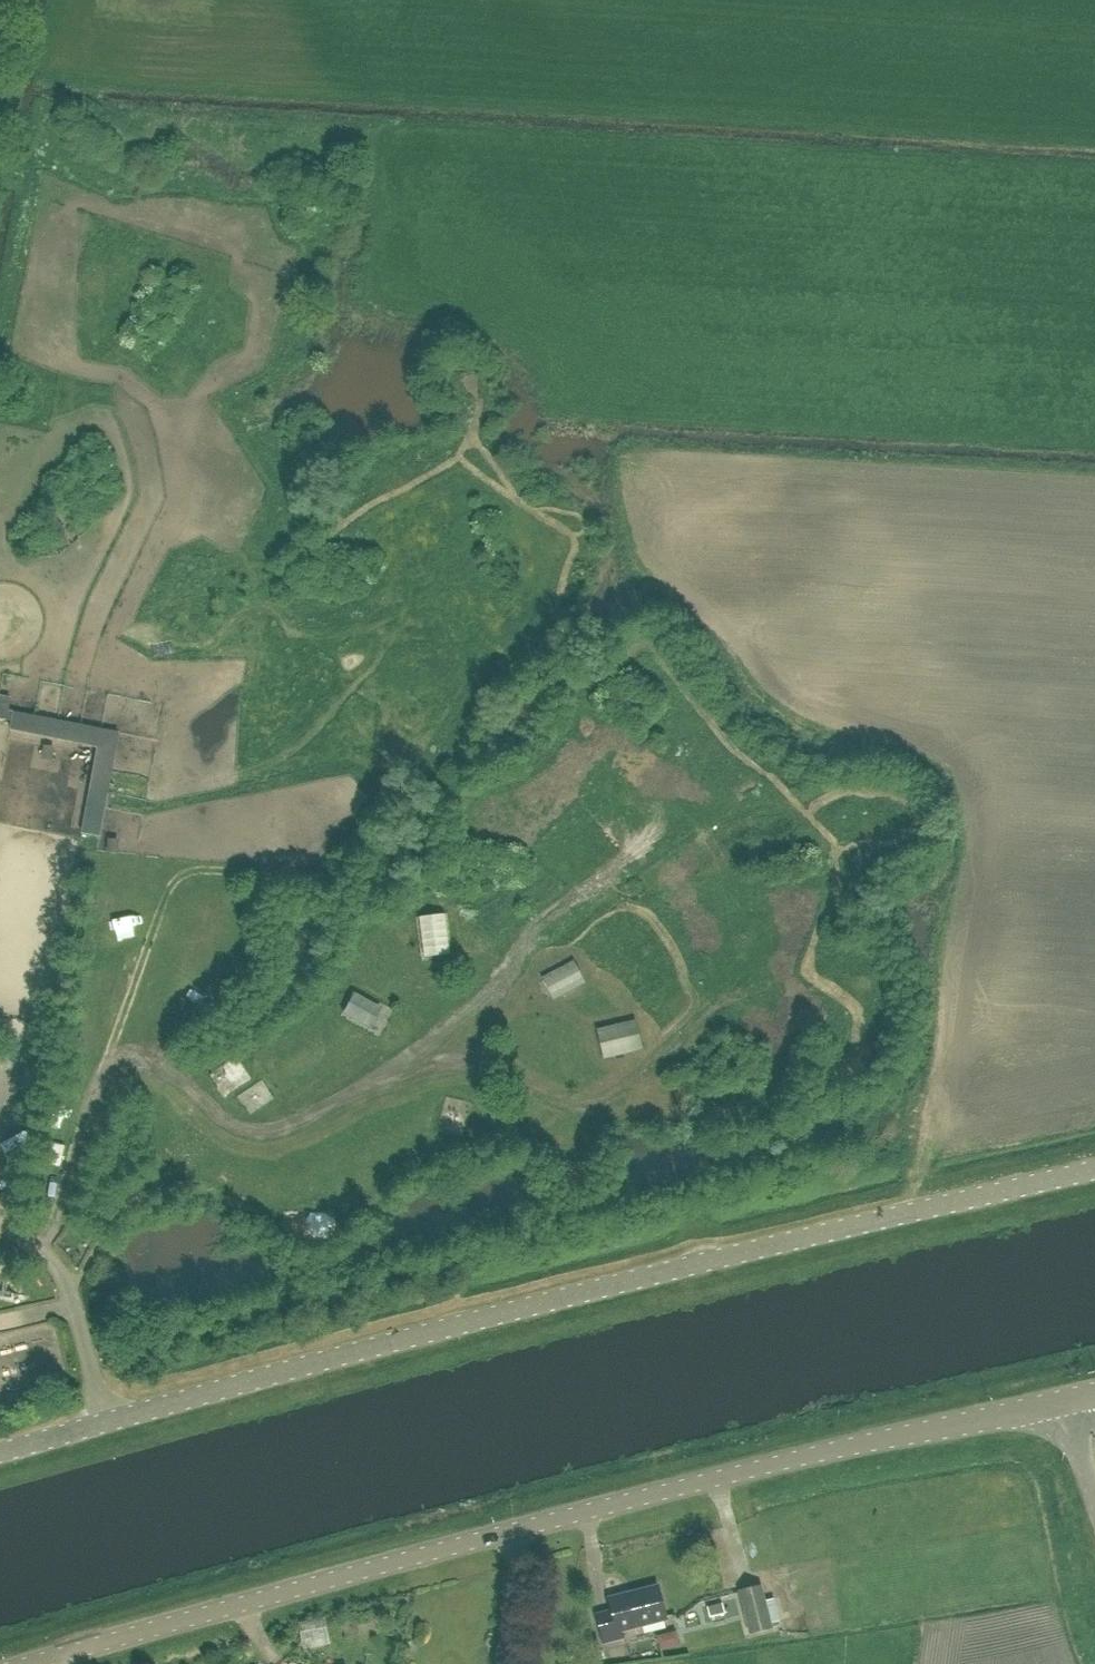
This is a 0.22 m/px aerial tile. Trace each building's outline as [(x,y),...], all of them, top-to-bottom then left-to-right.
[(6,729),(3,747),(76,759),(61,845),(79,848),(96,745),(6,729)] [(666,1620),(657,1586),(608,1599),(611,1611),(596,1615),(603,1643),(622,1638),(621,1631),(666,1620)] [(767,1612),(760,1586),(737,1592),(748,1635),(771,1628),(770,1624),(777,1622),(774,1611),(767,1612)] [(722,1603),(706,1607),(709,1618),(725,1614),(722,1603)] [(678,1646),(675,1631),(655,1636),(658,1650),(678,1646)]
